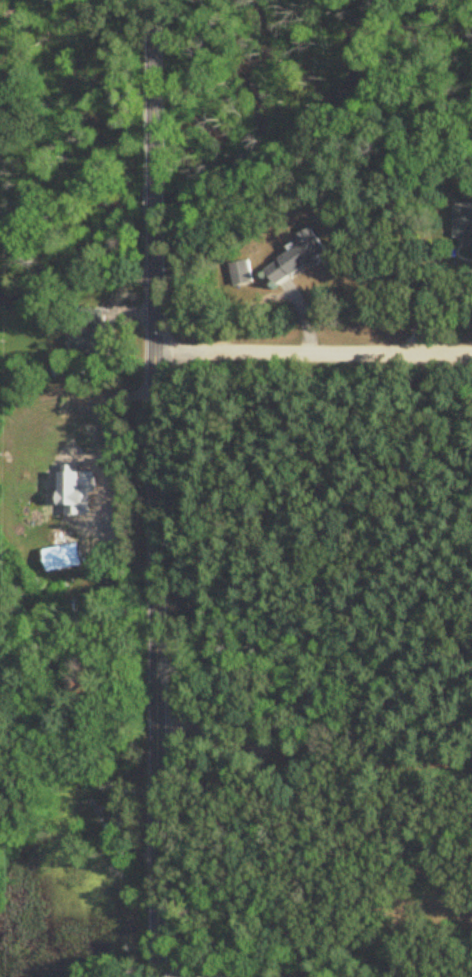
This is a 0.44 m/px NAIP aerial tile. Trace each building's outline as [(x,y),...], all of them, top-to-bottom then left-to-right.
[(464,239),(464,247),(471,247),(471,208),(456,208),(456,239),(464,239)] [(294,241),(298,248),(266,269),(278,287),(328,254),(312,229),(294,241)] [(232,264),(234,286),(252,285),(250,263),(232,264)] [(103,526),(91,518),(97,508),(79,496),(56,530),(76,543),(84,531),(95,538),(103,526)] [(75,556),(73,545),(54,547),(56,559),(75,556)]
